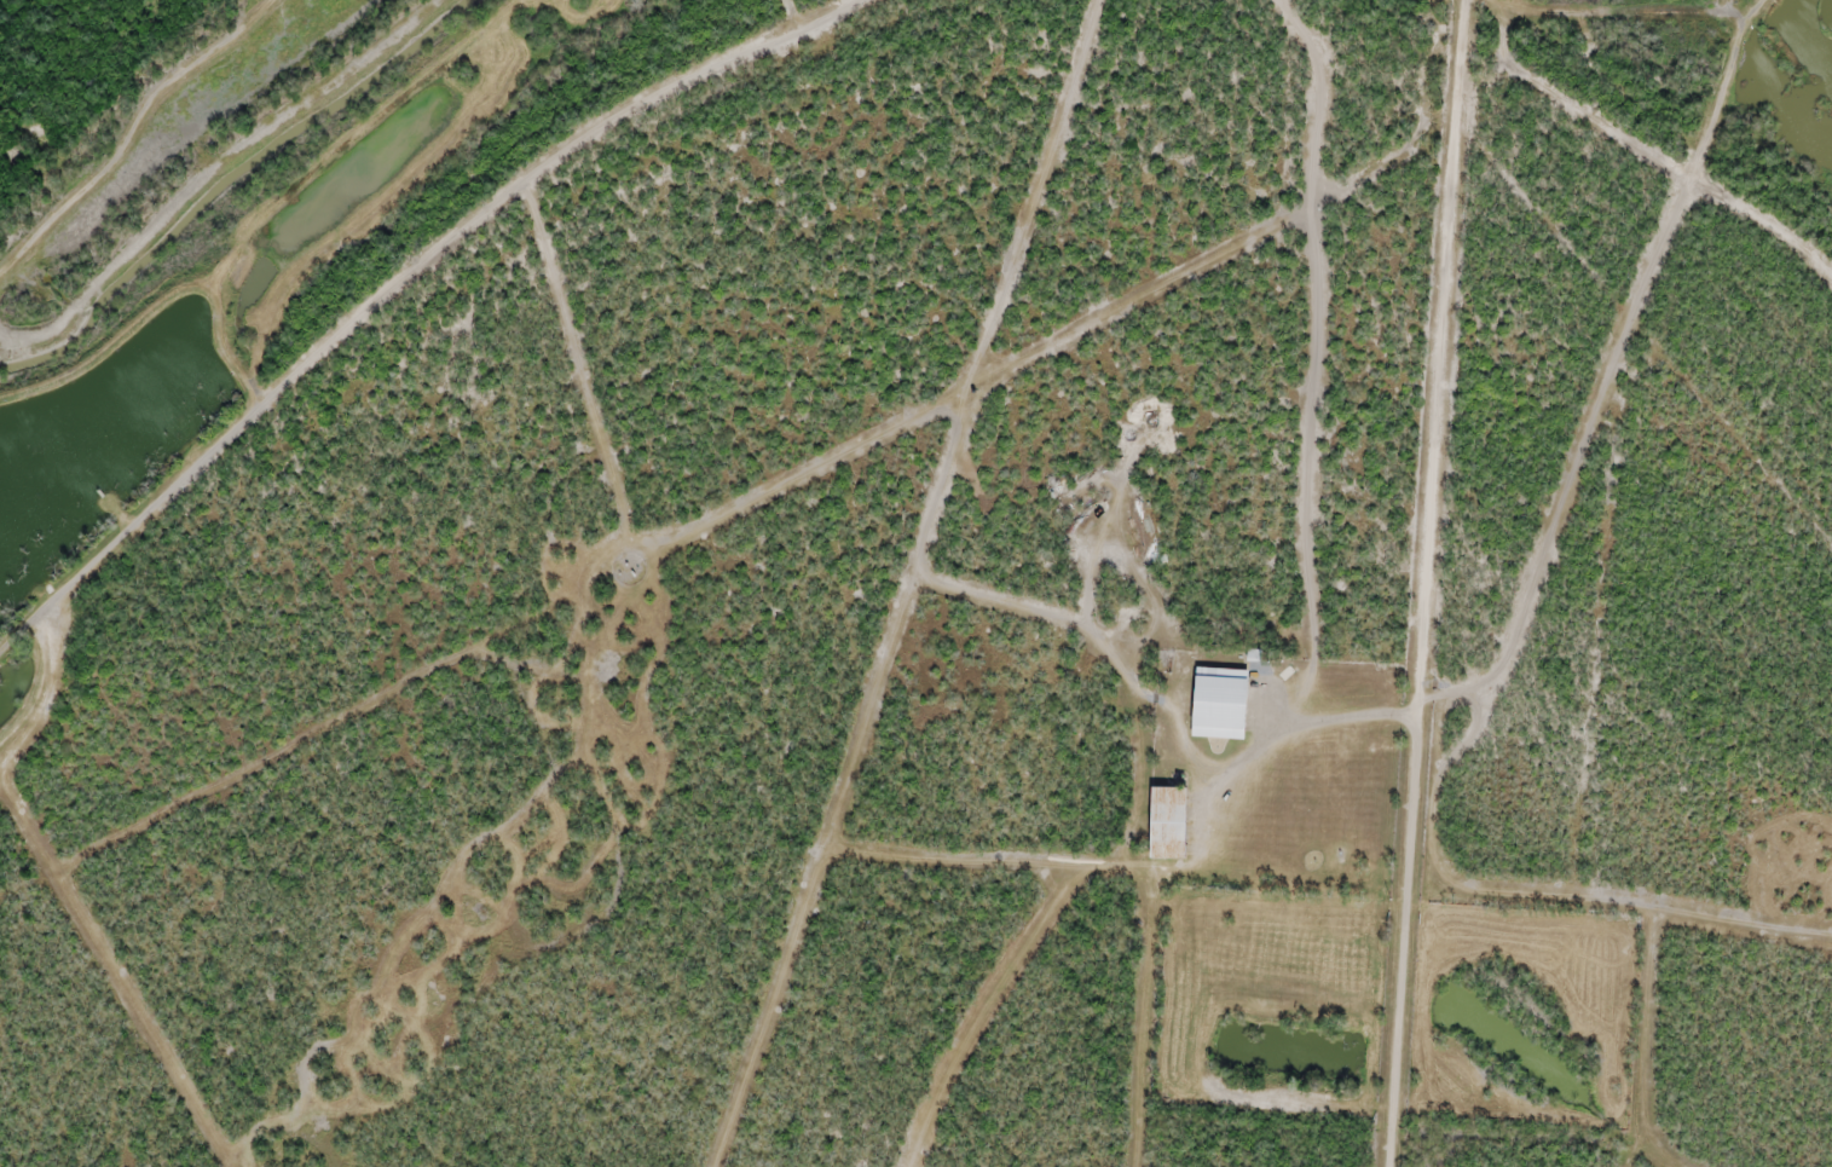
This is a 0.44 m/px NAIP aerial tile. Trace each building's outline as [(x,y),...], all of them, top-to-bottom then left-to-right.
[(1191,736),(1243,738),(1247,669),(1194,667),(1191,736)] [(1185,857),(1185,786),(1149,786),(1149,857),(1185,857)]
